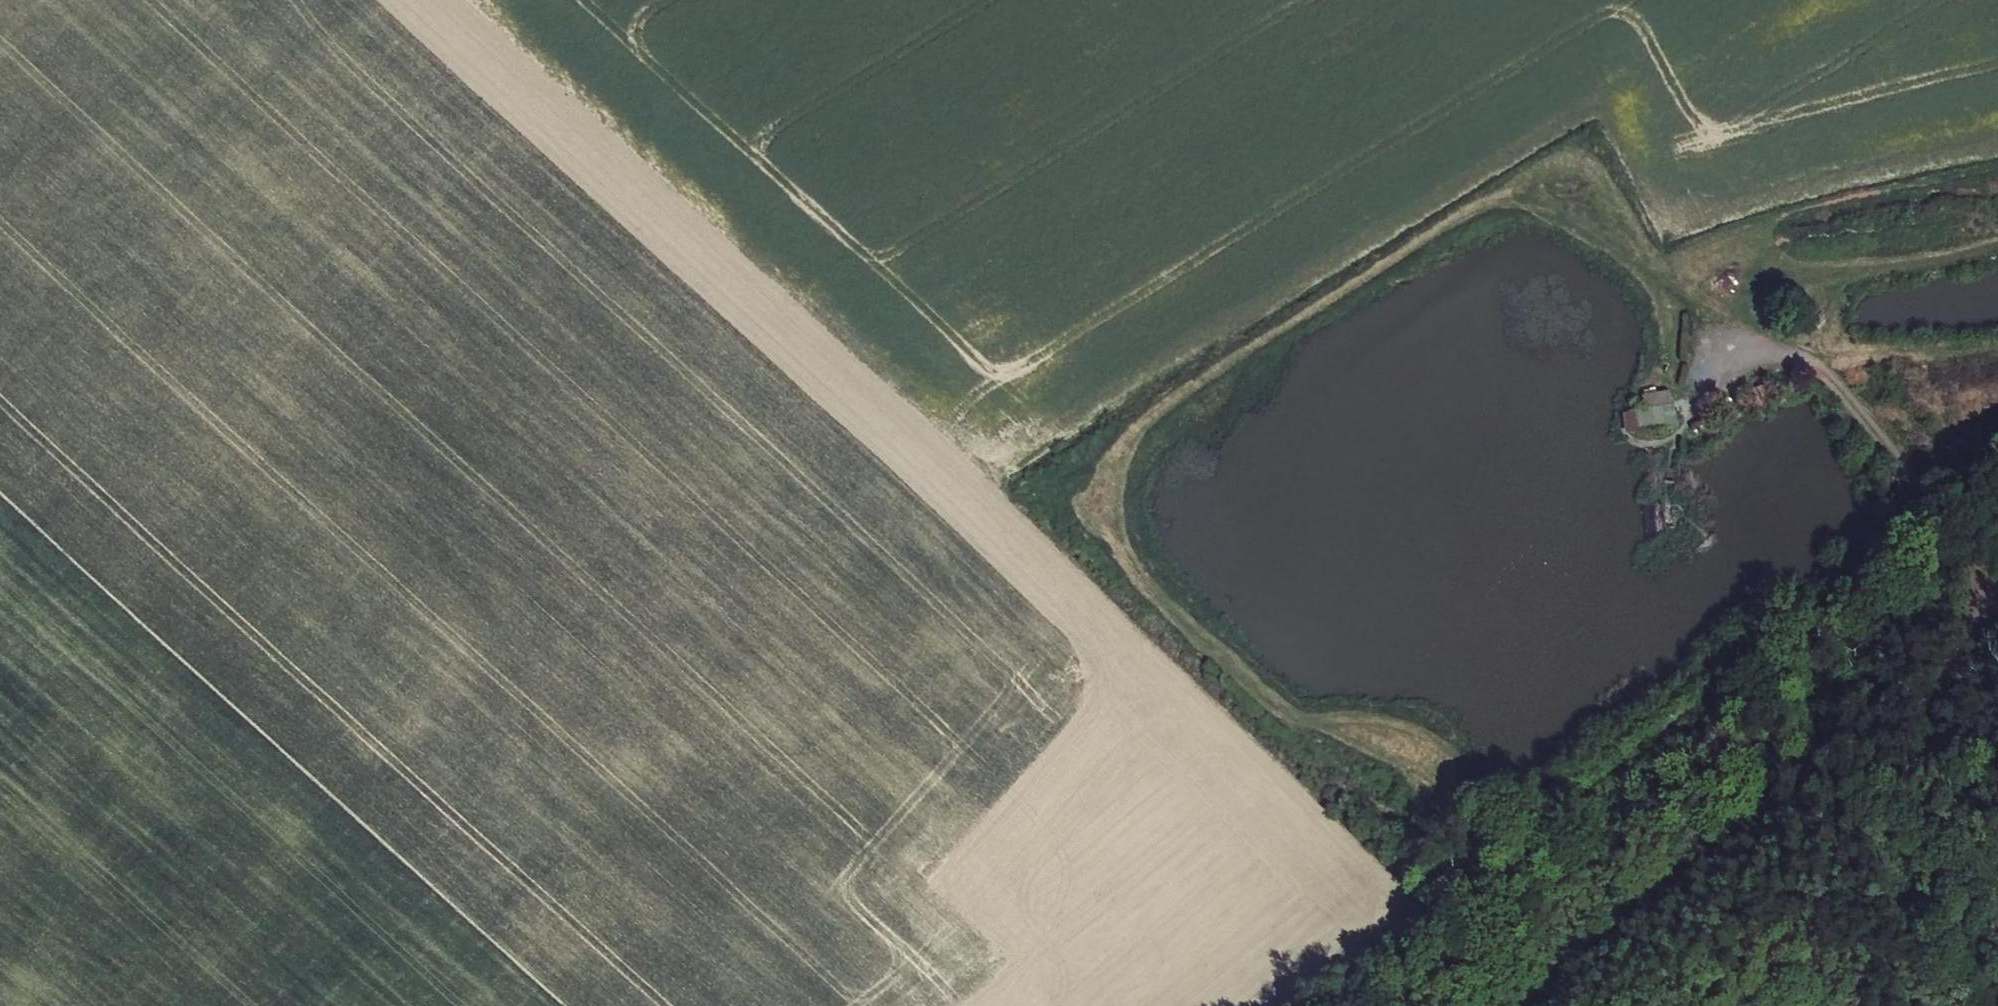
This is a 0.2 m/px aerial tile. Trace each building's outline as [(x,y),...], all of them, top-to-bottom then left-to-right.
[(1672,394),(1643,398),(1647,438),(1676,435),(1672,394)]
